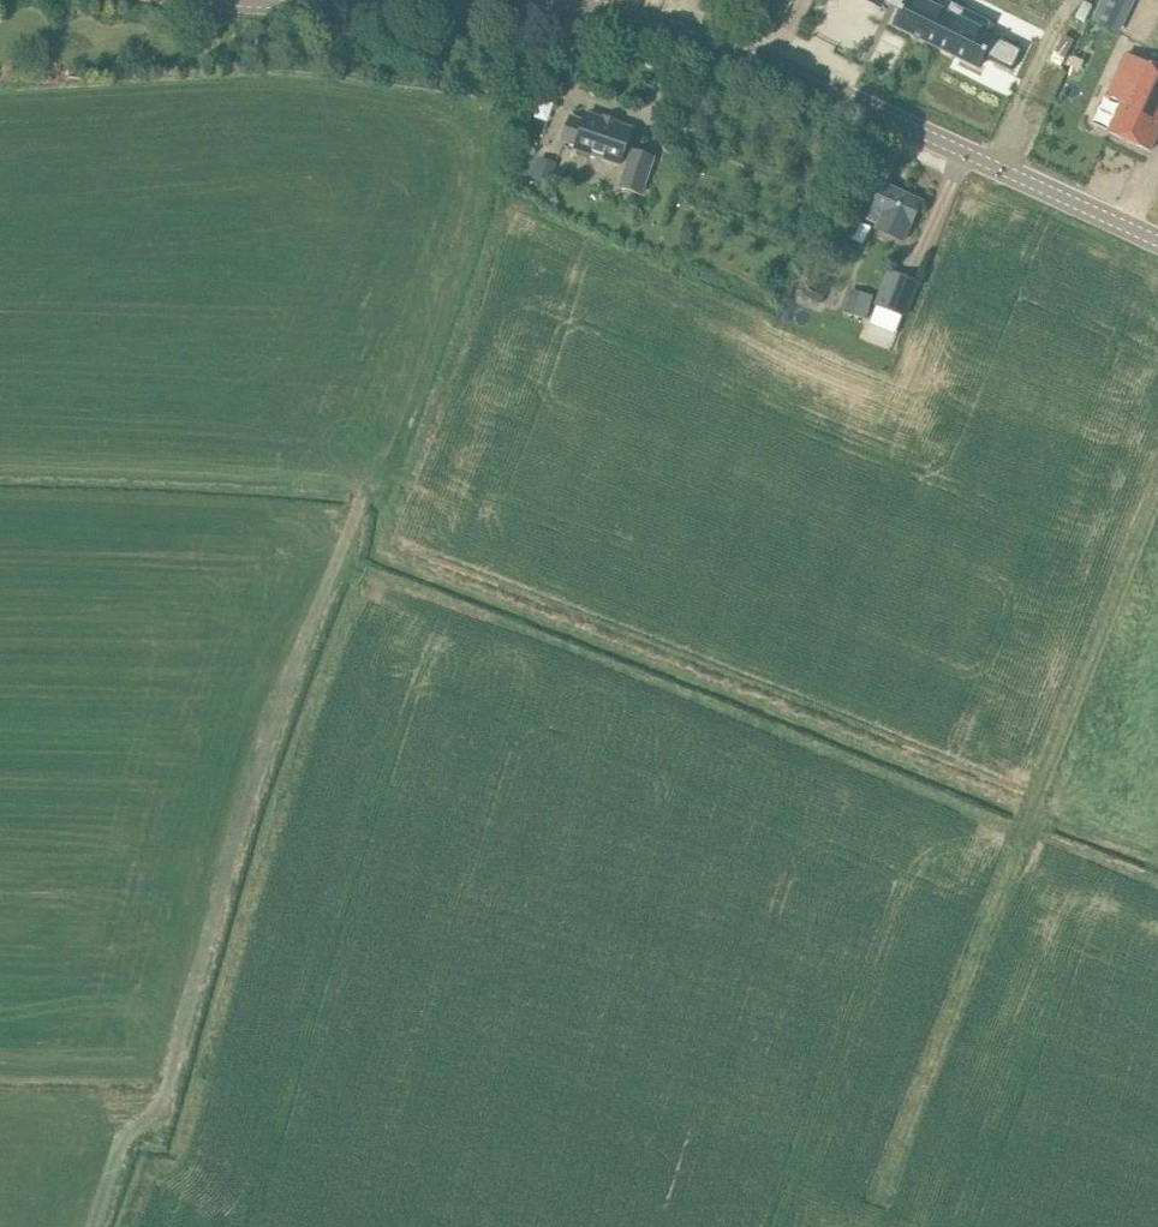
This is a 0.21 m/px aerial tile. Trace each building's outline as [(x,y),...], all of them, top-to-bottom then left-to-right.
[(882,8),(885,2),(902,10),(894,28),(938,48),(959,4),(952,0),(866,0),(882,8)] [(1128,14),(1134,0),(1102,0),(1092,21),(1110,29),(1119,9),(1128,14)] [(959,4),(938,48),(981,68),(987,56),(1014,69),(1024,48),(988,31),(993,21),(959,4)] [(1111,134),(1151,152),(1157,136),(1157,68),(1127,54),(1108,96),(1125,104),(1111,134)] [(577,145),(576,149),(622,164),(633,130),(616,124),(617,121),(605,117),(605,120),(587,114),(585,122),(571,118),(564,141),(577,145)] [(676,130),(686,134),(690,123),(680,119),(676,130)] [(555,172),(563,152),(547,145),(544,151),(540,150),(535,163),(555,172)] [(642,194),(654,157),(633,150),(621,187),(642,194)] [(904,241),(921,202),(868,177),(857,201),(862,203),(857,214),(880,225),(878,229),(904,241)] [(892,313),(883,335),(896,340),(905,317),(906,317),(920,283),(888,270),(874,307),(892,313)] [(844,313),(867,319),(874,295),(851,289),(844,313)]
